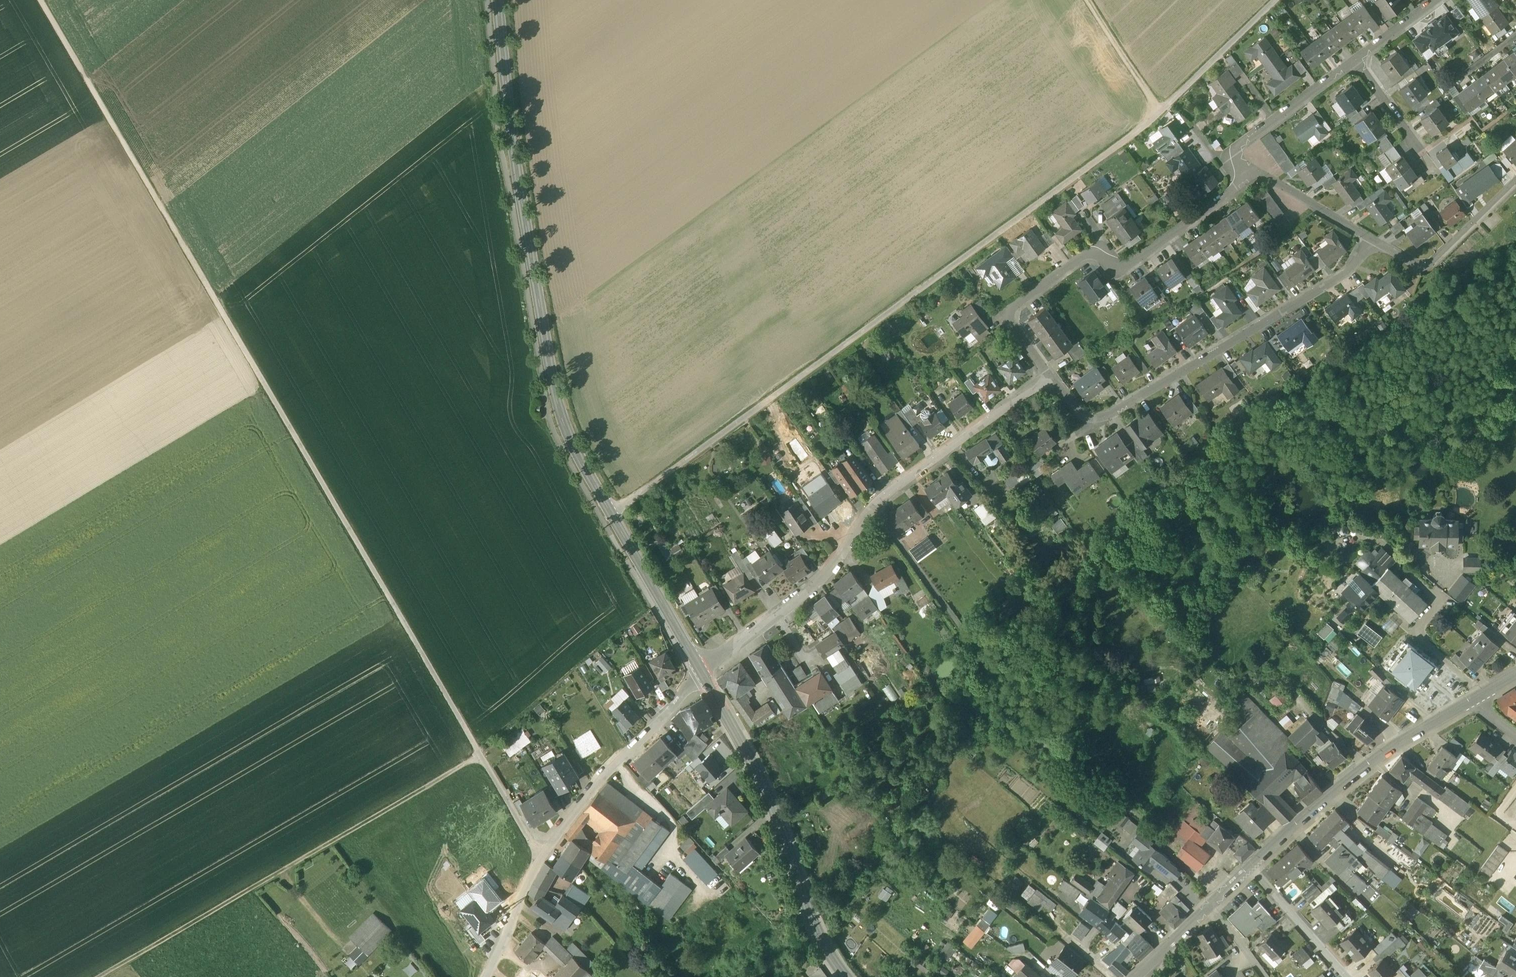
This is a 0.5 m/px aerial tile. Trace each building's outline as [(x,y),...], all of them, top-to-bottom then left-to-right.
[(1377,3),(1381,8),(1389,19),(1405,7),(1400,0),(1381,0),(1377,3)] [(1482,18),(1496,8),(1498,6),(1493,0),(1468,0),(1482,18)] [(1359,2),(1351,8),(1351,10),(1354,14),(1364,7),(1361,3),(1359,2)] [(1364,7),(1354,14),(1364,29),(1369,25),(1372,31),(1383,23),(1379,18),(1375,21),(1367,10),(1364,6),(1364,7)] [(1375,12),(1371,7),(1367,10),(1375,21),(1379,18),(1375,12)] [(1465,17),(1457,7),(1452,12),(1459,21),(1465,17)] [(1389,19),(1381,8),(1375,12),(1379,18),(1383,23),(1389,19)] [(1508,25),(1496,8),(1482,18),(1494,36),(1495,35),(1504,28),(1508,25)] [(1364,29),(1354,14),(1343,22),(1353,36),(1364,29)] [(1446,16),(1422,34),(1434,51),(1458,33),(1446,16)] [(1343,22),(1332,30),(1343,44),(1353,36),(1343,22)] [(1504,28),(1495,35),(1498,40),(1508,33),(1504,28)] [(1332,30),(1322,37),(1332,52),(1343,44),(1332,30)] [(1430,48),(1420,35),(1413,41),(1422,54),(1430,48)] [(1322,37),(1311,45),(1322,59),(1332,52),(1322,37)] [(1265,38),(1245,52),(1251,60),(1258,56),(1265,66),(1278,57),(1265,38)] [(1322,59),(1311,45),(1301,52),(1311,67),(1322,59)] [(1398,52),(1382,64),(1393,79),(1402,73),(1409,68),(1409,67),(1398,52)] [(1515,52),(1504,60),(1514,74),(1515,73),(1515,54),(1515,52)] [(1278,57),(1265,66),(1274,79),(1267,84),(1274,95),(1300,76),(1300,75),(1293,65),(1287,69),(1278,57)] [(1514,74),(1504,60),(1494,68),(1504,82),(1515,74),(1514,74)] [(1299,61),(1293,65),(1300,75),(1306,71),(1299,61)] [(1417,72),(1428,65),(1426,61),(1415,67),(1417,72)] [(1244,73),(1236,62),(1231,66),(1239,77),(1244,73)] [(1412,65),(1409,67),(1409,68),(1402,73),(1406,78),(1416,70),(1412,65)] [(1231,66),(1225,70),(1226,72),(1227,71),(1234,80),(1239,77),(1231,66)] [(1504,82),(1494,68),(1483,75),(1494,90),(1504,82)] [(1416,70),(1406,78),(1409,83),(1417,77),(1417,78),(1420,76),(1416,70)] [(1226,72),(1211,83),(1219,94),(1213,99),(1218,106),(1237,92),(1232,85),(1236,82),(1234,80),(1227,71),(1226,72)] [(1494,90),(1483,75),(1473,83),(1485,99),(1495,92),(1494,90)] [(1409,83),(1401,89),(1412,105),(1428,93),(1417,78),(1417,77),(1409,83)] [(1485,99),(1473,83),(1458,94),(1470,109),(1485,99)] [(1352,86),(1336,97),(1347,112),(1347,113),(1355,108),(1363,102),(1352,86)] [(1237,92),(1218,106),(1225,114),(1231,110),(1239,122),(1252,112),(1237,92)] [(1470,109),(1458,94),(1453,97),(1468,117),(1471,114),(1468,110),(1470,109)] [(1437,100),(1425,108),(1429,113),(1437,107),(1437,108),(1440,105),(1437,100)] [(1218,106),(1212,111),(1218,119),(1225,114),(1218,106)] [(1429,113),(1421,119),(1432,134),(1448,123),(1437,108),(1437,107),(1429,113)] [(1355,108),(1347,113),(1347,112),(1344,115),(1348,120),(1358,112),(1355,108)] [(1367,114),(1363,109),(1358,112),(1362,118),(1367,114)] [(1212,111),(1202,118),(1208,126),(1218,119),(1212,111)] [(1326,121),(1319,111),(1313,115),(1320,125),(1326,121)] [(1385,130),(1371,111),(1367,114),(1362,118),(1355,123),(1356,124),(1364,135),(1365,134),(1370,141),(1384,131),(1385,130)] [(1358,112),(1348,120),(1352,126),(1356,124),(1355,123),(1362,118),(1358,112)] [(1313,115),(1293,129),(1302,141),(1315,133),(1319,139),(1327,134),(1320,125),(1313,115)] [(1174,118),(1159,128),(1163,134),(1152,142),(1158,150),(1169,142),(1170,143),(1175,139),(1184,132),(1174,118)] [(1384,131),(1374,138),(1377,143),(1386,136),(1387,136),(1384,131)] [(1271,132),(1261,139),(1265,144),(1274,136),(1271,132)] [(1274,136),(1265,144),(1268,148),(1278,141),(1274,136)] [(1393,146),(1386,136),(1377,143),(1384,152),(1393,146)] [(1169,142),(1158,150),(1162,156),(1163,156),(1179,145),(1175,139),(1170,143),(1169,142)] [(1278,141),(1268,148),(1272,153),(1281,146),(1278,141)] [(1503,152),(1515,165),(1515,163),(1515,142),(1515,141),(1503,152)] [(1179,145),(1163,156),(1167,162),(1183,150),(1179,145)] [(1281,146),(1272,153),(1275,158),(1285,151),(1281,146)] [(1384,152),(1383,153),(1391,164),(1400,157),(1393,146),(1384,152)] [(1456,159),(1446,146),(1436,153),(1444,164),(1446,167),(1456,160),(1456,159)] [(1199,169),(1185,149),(1183,150),(1167,162),(1166,163),(1171,170),(1177,166),(1187,178),(1190,176),(1199,169)] [(1285,151),(1275,158),(1279,163),(1288,156),(1285,151)] [(1466,152),(1456,159),(1456,160),(1446,167),(1444,164),(1439,168),(1448,181),(1474,162),(1466,152)] [(1494,153),(1486,158),(1489,162),(1496,156),(1494,153)] [(1288,156),(1279,163),(1282,168),(1292,161),(1288,156)] [(1391,164),(1386,167),(1394,178),(1409,167),(1401,156),(1400,157),(1391,164)] [(1486,158),(1477,165),(1480,168),(1489,162),(1486,158)] [(1301,169),(1298,171),(1298,172),(1308,186),(1311,185),(1321,177),(1322,176),(1319,170),(1321,168),(1314,159),(1307,165),(1301,169)] [(1304,160),(1298,164),(1301,169),(1307,165),(1304,160)] [(1292,161),(1282,168),(1285,173),(1288,171),(1295,166),(1292,161)] [(1295,166),(1288,171),(1291,177),(1298,172),(1298,171),(1301,169),(1298,164),(1295,166)] [(1499,164),(1493,164),(1489,167),(1498,179),(1506,174),(1499,164)] [(1217,182),(1205,165),(1199,169),(1190,176),(1196,184),(1198,182),(1205,191),(1217,182)] [(1334,175),(1326,165),(1321,168),(1319,170),(1322,176),(1321,177),(1324,182),(1333,176),(1334,175)] [(1394,178),(1386,167),(1380,172),(1388,182),(1394,178)] [(1409,167),(1394,178),(1402,188),(1411,182),(1417,177),(1409,167)] [(1473,178),(1472,177),(1459,187),(1464,194),(1468,200),(1469,200),(1498,179),(1489,167),(1473,178)] [(1336,179),(1332,183),(1347,203),(1349,202),(1359,195),(1350,181),(1356,177),(1350,169),(1336,179)] [(1420,174),(1417,177),(1411,182),(1415,187),(1425,180),(1420,174)] [(1110,186),(1103,175),(1096,180),(1104,190),(1110,186)] [(1324,182),(1322,183),(1325,188),(1332,183),(1336,179),(1333,176),(1324,182)] [(1321,177),(1311,185),(1314,189),(1322,183),(1324,182),(1321,177)] [(1096,180),(1081,191),(1089,202),(1104,191),(1104,190),(1096,180)] [(1264,187),(1255,194),(1259,200),(1269,193),(1264,187)] [(1371,201),(1366,205),(1366,206),(1380,225),(1392,215),(1384,203),(1390,199),(1384,191),(1371,201)] [(1269,193),(1259,200),(1263,205),(1272,198),(1269,193)] [(1468,200),(1464,194),(1459,197),(1467,208),(1472,204),(1469,200),(1468,200)] [(1083,205),(1075,195),(1071,198),(1079,208),(1083,205)] [(1359,195),(1349,202),(1353,208),(1356,206),(1364,200),(1359,195)] [(1111,197),(1100,205),(1105,211),(1116,203),(1115,203),(1111,197)] [(1364,200),(1356,206),(1360,210),(1366,206),(1366,205),(1371,201),(1369,197),(1364,200)] [(1071,198),(1066,202),(1073,213),(1079,209),(1079,208),(1071,198)] [(1122,198),(1115,203),(1116,203),(1105,211),(1103,212),(1107,218),(1123,206),(1125,205),(1126,204),(1122,198)] [(1272,198),(1263,205),(1266,210),(1276,203),(1272,198)] [(1247,201),(1237,208),(1248,223),(1258,216),(1247,201)] [(1074,219),(1071,215),(1074,213),(1073,213),(1066,202),(1065,202),(1052,212),(1063,227),(1055,233),(1062,242),(1080,228),(1074,220),(1074,219)] [(1455,202),(1440,212),(1449,225),(1464,214),(1455,202)] [(1276,203),(1266,210),(1270,215),(1279,208),(1276,203)] [(1107,218),(1106,218),(1115,230),(1131,218),(1124,208),(1123,206),(1107,218)] [(1237,208),(1226,215),(1237,231),(1248,223),(1237,208)] [(1279,208),(1270,215),(1273,220),(1283,212),(1279,208)] [(1283,212),(1273,220),(1277,225),(1287,217),(1283,212)] [(1422,213),(1414,219),(1418,225),(1406,234),(1415,246),(1435,232),(1427,220),(1422,213)] [(1226,215),(1215,223),(1226,238),(1228,240),(1233,236),(1232,234),(1237,231),(1226,215)] [(1287,217),(1277,225),(1280,229),(1290,222),(1287,217)] [(1440,228),(1432,217),(1427,220),(1435,232),(1440,228)] [(1131,218),(1115,230),(1124,242),(1124,241),(1137,232),(1140,230),(1131,218)] [(1400,222),(1390,230),(1393,234),(1403,227),(1400,222)] [(1215,223),(1205,231),(1217,248),(1223,244),(1221,242),(1226,238),(1215,223)] [(1044,248),(1029,229),(1010,243),(1016,250),(1022,245),(1031,258),(1044,248)] [(1051,236),(1047,231),(1042,234),(1049,245),(1055,241),(1051,236)] [(1205,231),(1194,238),(1205,253),(1210,250),(1212,252),(1217,248),(1205,231)] [(1330,243),(1317,252),(1318,253),(1326,264),(1346,249),(1332,231),(1325,236),(1330,243)] [(1137,232),(1124,241),(1128,246),(1141,237),(1137,232)] [(1062,242),(1055,233),(1051,236),(1055,241),(1060,248),(1064,244),(1062,242)] [(1194,238),(1183,246),(1194,261),(1205,253),(1194,238)] [(1013,254),(1007,246),(998,252),(1004,261),(1013,254)] [(1308,261),(1300,250),(1293,255),(1298,262),(1285,271),(1294,282),(1295,282),(1313,269),(1308,261)] [(998,252),(976,268),(983,277),(984,276),(991,271),(996,279),(994,280),(995,281),(1000,287),(1015,276),(1015,275),(1007,264),(1006,265),(1003,262),(1004,261),(998,252)] [(1326,264),(1318,253),(1313,257),(1321,268),(1326,264)] [(1024,269),(1013,254),(1004,261),(1007,264),(1015,275),(1024,269)] [(1293,255),(1281,264),(1285,271),(1298,262),(1293,255)] [(1172,256),(1156,268),(1169,284),(1184,274),(1184,273),(1180,268),(1172,256)] [(1321,268),(1313,257),(1308,261),(1313,269),(1316,272),(1321,268)] [(1185,264),(1180,268),(1184,273),(1184,274),(1187,278),(1192,274),(1185,264)] [(1279,289),(1263,268),(1253,275),(1259,284),(1248,292),(1257,305),(1279,289)] [(991,271),(984,276),(988,281),(987,283),(988,285),(991,285),(992,284),(992,282),(993,281),(995,281),(994,280),(996,279),(991,271)] [(1093,271),(1079,281),(1093,300),(1106,290),(1103,285),(1101,283),(1102,282),(1097,276),(1093,271)] [(1294,282),(1285,271),(1278,276),(1284,285),(1288,290),(1296,283),(1295,282),(1294,282)] [(1365,287),(1364,287),(1370,295),(1374,300),(1389,289),(1395,297),(1404,290),(1391,273),(1378,282),(1375,279),(1365,287)] [(1192,274),(1187,278),(1193,286),(1198,282),(1192,274)] [(1153,287),(1144,275),(1130,286),(1142,303),(1143,302),(1156,293),(1157,292),(1153,287)] [(1253,275),(1251,277),(1244,288),(1248,292),(1259,284),(1253,275)] [(1284,285),(1278,276),(1273,280),(1280,289),(1284,285)] [(1119,295),(1108,281),(1103,285),(1106,290),(1113,300),(1119,295)] [(1365,287),(1362,283),(1357,287),(1364,297),(1365,298),(1370,295),(1364,287),(1365,287)] [(1165,294),(1157,284),(1153,287),(1157,292),(1156,293),(1160,298),(1165,294)] [(1225,286),(1212,295),(1224,311),(1216,317),(1221,324),(1222,325),(1239,312),(1230,300),(1234,297),(1225,286)] [(1357,287),(1347,295),(1354,304),(1364,297),(1357,287)] [(1389,289),(1374,300),(1379,308),(1395,297),(1389,289)] [(1156,293),(1143,302),(1147,308),(1160,298),(1156,293)] [(1347,294),(1325,310),(1335,323),(1349,312),(1353,318),(1361,313),(1354,304),(1347,295),(1347,294)] [(1197,301),(1187,308),(1193,316),(1195,315),(1196,316),(1204,310),(1197,301)] [(970,306),(962,312),(965,315),(954,323),(964,336),(970,331),(982,322),(970,306)] [(1058,325),(1044,307),(1028,318),(1042,337),(1058,325)] [(1216,317),(1214,314),(1209,318),(1216,328),(1221,324),(1216,317)] [(1193,316),(1175,330),(1188,347),(1208,332),(1196,316),(1195,315),(1193,316)] [(1174,327),(1167,318),(1162,321),(1169,331),(1174,327)] [(1289,330),(1288,329),(1277,337),(1283,344),(1287,350),(1302,339),(1308,347),(1317,340),(1303,321),(1289,330)] [(1058,325),(1042,337),(1056,356),(1066,349),(1072,344),(1058,325)] [(1168,340),(1161,330),(1151,338),(1158,347),(1151,352),(1159,363),(1176,350),(1168,339),(1168,340)] [(970,331),(964,336),(968,342),(975,337),(970,331)] [(1277,337),(1276,335),(1271,338),(1278,348),(1283,344),(1277,337)] [(1278,348),(1271,338),(1265,342),(1267,344),(1273,352),(1278,348)] [(1302,339),(1287,350),(1293,358),(1308,347),(1302,339)] [(1072,344),(1066,349),(1074,360),(1087,353),(1077,340),(1072,344)] [(1252,350),(1240,358),(1250,372),(1265,361),(1271,369),(1280,362),(1273,352),(1267,344),(1255,353),(1252,350)] [(1016,346),(1008,352),(1012,357),(1012,356),(1016,361),(1023,356),(1016,346)] [(1159,363),(1151,352),(1146,356),(1154,366),(1159,363)] [(1012,357),(998,367),(1010,382),(1024,371),(1016,361),(1012,356),(1012,357)] [(1129,356),(1112,368),(1123,383),(1139,371),(1129,356)] [(1234,360),(1230,364),(1237,374),(1242,371),(1234,360)] [(1149,371),(1143,363),(1138,366),(1144,375),(1149,371)] [(1229,363),(1221,368),(1223,371),(1224,371),(1230,379),(1237,374),(1230,364),(1229,363)] [(1104,378),(1097,368),(1092,372),(1099,382),(1104,378)] [(1091,371),(1073,384),(1086,401),(1103,387),(1099,382),(1092,372),(1091,371)] [(1223,371),(1211,380),(1210,378),(1198,386),(1208,400),(1222,389),(1228,397),(1238,390),(1230,379),(1224,371),(1223,371)] [(974,385),(973,385),(977,390),(985,400),(999,389),(988,374),(974,385)] [(974,385),(969,377),(964,381),(973,393),(977,390),(973,385),(974,385)] [(962,393),(948,404),(958,416),(972,406),(962,393)] [(1180,396),(1167,406),(1166,404),(1160,408),(1172,424),(1190,410),(1191,410),(1186,403),(1180,396)] [(1199,410),(1191,399),(1186,403),(1191,410),(1190,410),(1193,414),(1199,410)] [(911,407),(904,413),(913,425),(918,421),(915,416),(917,415),(911,407)] [(904,413),(901,409),(895,413),(896,415),(897,414),(907,429),(913,425),(904,413)] [(917,415),(915,416),(918,421),(919,423),(931,414),(928,410),(924,409),(917,415)] [(947,419),(941,409),(935,413),(942,423),(947,419)] [(931,414),(919,423),(930,437),(945,426),(942,423),(935,413),(934,412),(931,414)] [(1160,431),(1147,412),(1126,428),(1135,440),(1141,448),(1142,448),(1150,442),(1148,440),(1160,431)] [(907,429),(897,414),(896,415),(886,421),(893,430),(887,434),(903,457),(919,446),(907,429)] [(1057,442),(1045,427),(1029,441),(1039,454),(1040,455),(1049,447),(1057,442)] [(1116,434),(1095,449),(1111,471),(1112,471),(1110,468),(1121,460),(1123,463),(1132,457),(1132,456),(1125,446),(1116,434)] [(872,435),(861,444),(866,450),(877,442),(872,435)] [(994,435),(985,441),(992,451),(993,451),(1001,445),(994,435)] [(1141,448),(1135,440),(1130,443),(1142,459),(1148,456),(1142,448),(1141,448)] [(985,441),(967,453),(974,464),(992,451),(985,441)] [(1188,441),(1181,446),(1186,453),(1193,448),(1188,441)] [(877,442),(866,450),(882,472),(893,464),(886,455),(877,442)] [(1142,459),(1130,443),(1125,446),(1132,456),(1132,457),(1137,464),(1142,459)] [(1001,445),(993,451),(1002,462),(1010,457),(1001,445)] [(1054,453),(1049,447),(1040,455),(1039,454),(1038,455),(1043,461),(1054,453)] [(866,463),(858,451),(852,455),(861,467),(866,463)] [(898,461),(891,451),(886,455),(893,464),(898,461)] [(763,464),(770,463),(769,454),(762,455),(763,464)] [(852,454),(842,461),(861,487),(871,480),(861,467),(852,455),(852,454)] [(724,464),(723,455),(716,455),(716,464),(714,465),(714,471),(721,471),(721,465),(724,464)] [(1038,455),(1027,465),(1032,472),(1044,462),(1043,461),(1038,455)] [(1104,470),(1095,458),(1090,462),(1098,474),(1104,470)] [(861,487),(842,461),(832,468),(832,469),(841,481),(851,494),(861,487)] [(1071,461),(1051,476),(1055,483),(1063,477),(1075,492),(1099,475),(1098,474),(1090,462),(1089,461),(1078,470),(1071,461)] [(841,481),(832,469),(828,472),(837,485),(841,481)] [(1009,471),(1001,477),(1006,483),(1013,477),(1009,471)] [(948,473),(937,480),(947,494),(958,486),(957,486),(948,473)] [(937,480),(925,489),(935,503),(943,497),(947,494),(937,480)] [(821,491),(809,499),(821,516),(829,510),(828,508),(840,499),(827,481),(818,488),(821,491)] [(958,486),(947,494),(956,507),(971,496),(962,482),(957,486),(958,486)] [(943,497),(935,503),(939,508),(947,502),(943,497)] [(910,500),(897,509),(909,525),(921,516),(922,516),(916,507),(910,500)] [(975,509),(987,525),(997,517),(985,501),(975,509)] [(800,509),(796,503),(789,508),(790,510),(789,511),(789,512),(784,516),(796,534),(809,525),(810,524),(800,509)] [(929,513),(921,503),(916,507),(922,516),(921,516),(923,518),(929,513)] [(818,523),(806,505),(800,509),(810,524),(809,525),(811,527),(818,523)] [(1047,521),(1057,514),(1052,506),(1042,513),(1047,521)] [(909,525),(897,509),(888,516),(900,532),(909,525)] [(715,526),(719,524),(712,513),(706,517),(709,521),(711,520),(715,526)] [(1431,518),(1431,521),(1419,520),(1419,528),(1414,528),(1413,538),(1419,538),(1419,545),(1430,545),(1430,547),(1444,548),(1444,546),(1456,546),(1456,539),(1461,539),(1461,529),(1456,529),(1456,521),(1444,521),(1444,518),(1443,516),(1441,514),(1439,513),(1436,513),(1434,514),(1432,516),(1431,518)] [(1061,520),(1052,526),(1057,533),(1066,526),(1061,520)] [(1305,524),(1301,530),(1306,534),(1310,528),(1305,524)] [(776,532),(768,538),(774,547),(782,541),(776,532)] [(921,543),(910,551),(919,562),(929,554),(921,543)] [(675,558),(684,551),(679,545),(671,551),(675,558)] [(802,547),(797,552),(800,556),(805,563),(810,559),(802,547)] [(1382,548),(1378,552),(1375,549),(1372,552),(1388,567),(1395,559),(1382,548)] [(1372,552),(1368,549),(1356,562),(1363,568),(1361,570),(1361,571),(1373,582),(1388,567),(1372,552)] [(750,561),(753,564),(752,565),(759,574),(764,581),(774,574),(775,575),(783,569),(770,551),(760,559),(755,553),(747,559),(750,562),(750,561)] [(800,556),(786,565),(788,569),(784,571),(792,583),(810,571),(805,563),(800,556)] [(746,565),(742,559),(736,563),(743,575),(744,574),(748,581),(754,577),(746,565)] [(1478,559),(1463,559),(1463,571),(1478,571),(1478,559)] [(759,574),(752,565),(753,564),(750,561),(750,562),(746,565),(754,577),(754,578),(759,574)] [(891,566),(872,577),(875,583),(879,590),(893,581),(898,578),(891,566)] [(1388,567),(1373,582),(1371,584),(1377,590),(1409,622),(1427,603),(1388,567)] [(1373,582),(1361,571),(1360,573),(1367,581),(1371,584),(1373,582)] [(851,572),(835,584),(837,588),(846,600),(849,605),(856,600),(855,598),(857,597),(860,601),(858,602),(859,603),(853,607),(862,620),(878,609),(851,572)] [(1360,573),(1359,573),(1354,579),(1353,578),(1348,583),(1349,584),(1341,592),(1347,598),(1348,597),(1350,599),(1367,581),(1360,573)] [(1448,590),(1463,602),(1476,585),(1461,573),(1448,590)] [(743,575),(724,586),(735,604),(754,592),(748,581),(744,574),(743,575)] [(898,578),(893,581),(898,590),(900,593),(908,589),(901,577),(898,578)] [(893,581),(879,590),(883,598),(898,590),(893,581)] [(1367,581),(1350,599),(1360,608),(1377,590),(1371,584),(1367,581)] [(879,590),(875,583),(870,594),(882,610),(886,607),(885,601),(883,598),(879,590)] [(723,596),(716,585),(710,588),(712,591),(717,599),(723,596)] [(846,600),(837,588),(831,593),(839,605),(846,600)] [(712,591),(699,598),(712,619),(724,611),(717,599),(712,591)] [(839,613),(825,596),(813,605),(827,623),(835,616),(839,613)] [(687,606),(686,606),(691,615),(698,627),(712,619),(699,598),(687,606)] [(932,601),(921,609),(927,616),(937,608),(932,601)] [(685,603),(679,607),(686,618),(691,615),(686,606),(687,606),(685,603)] [(1514,610),(1500,628),(1515,640),(1515,612),(1514,610)] [(835,616),(827,623),(831,628),(839,621),(835,616)] [(850,618),(834,630),(836,634),(843,644),(860,634),(850,618)] [(1497,633),(1484,623),(1479,628),(1483,632),(1483,631),(1491,639),(1497,633)] [(1329,641),(1338,631),(1331,624),(1322,634),(1329,641)] [(1359,633),(1374,644),(1380,636),(1365,624),(1359,633)] [(1483,632),(1471,644),(1486,658),(1497,646),(1498,647),(1499,646),(1491,639),(1483,631),(1483,632)] [(836,634),(820,644),(832,662),(843,655),(848,651),(843,644),(836,634)] [(1439,667),(1406,643),(1388,668),(1419,691),(1425,684),(1420,681),(1428,671),(1433,675),(1439,667)] [(768,644),(750,656),(764,677),(781,665),(768,644)] [(1486,658),(1471,644),(1460,657),(1459,658),(1467,665),(1475,671),(1475,670),(1486,658)] [(664,653),(650,662),(660,678),(661,681),(663,680),(669,676),(666,672),(673,667),(664,653)] [(1460,657),(1456,654),(1451,659),(1463,670),(1467,665),(1459,658),(1460,657)] [(862,684),(843,655),(832,662),(839,672),(834,675),(846,695),(862,684)] [(604,658),(597,664),(601,669),(608,663),(604,658)] [(1344,661),(1338,664),(1346,676),(1351,672),(1344,661)] [(601,669),(595,675),(600,679),(613,668),(608,663),(601,669)] [(654,679),(645,664),(638,668),(639,669),(640,669),(648,682),(654,679)] [(739,664),(717,680),(722,689),(727,686),(736,698),(736,699),(744,693),(755,685),(739,664)] [(802,664),(791,671),(797,681),(808,675),(802,664)] [(795,686),(781,665),(764,677),(790,718),(807,706),(795,686)] [(1385,676),(1375,666),(1370,672),(1380,682),(1385,676)] [(639,669),(627,677),(638,696),(645,692),(644,690),(651,686),(648,682),(640,669),(639,669)] [(832,689),(819,669),(795,686),(807,706),(812,703),(832,689)] [(1149,692),(1156,690),(1154,684),(1157,683),(1155,677),(1144,679),(1145,685),(1147,685),(1149,692)] [(663,680),(661,681),(660,678),(655,681),(662,692),(668,689),(663,680)] [(1345,685),(1334,681),(1332,686),(1333,687),(1343,691),(1343,690),(1345,685)] [(1402,699),(1384,685),(1377,695),(1395,709),(1402,699)] [(1343,691),(1333,687),(1328,702),(1338,706),(1343,691)] [(832,689),(812,703),(819,713),(839,699),(832,689)] [(1281,689),(1270,699),(1277,706),(1289,694),(1286,691),(1285,692),(1281,689)] [(1507,712),(1515,719),(1515,692),(1514,689),(1498,699),(1506,713),(1507,712)] [(744,693),(736,699),(736,698),(732,701),(737,709),(745,703),(748,701),(749,699),(744,693)] [(1235,701),(1232,704),(1248,719),(1260,708),(1244,693),(1235,701)] [(1395,709),(1377,695),(1370,706),(1388,719),(1395,709)] [(612,698),(604,705),(607,709),(610,707),(616,702),(612,698)] [(703,698),(690,705),(691,706),(700,721),(710,716),(713,714),(703,698)] [(639,717),(624,700),(618,705),(612,711),(621,720),(627,727),(639,717)] [(616,702),(610,707),(612,711),(618,705),(616,702)] [(753,714),(745,703),(737,709),(745,720),(753,714)] [(753,714),(745,720),(754,731),(776,716),(770,707),(769,708),(767,705),(753,714)] [(691,706),(680,712),(686,722),(694,735),(695,734),(714,724),(710,716),(700,721),(691,706)] [(1285,733),(1260,708),(1248,719),(1231,734),(1224,727),(1214,739),(1257,778),(1271,764),(1278,759),(1281,755),(1286,751),(1287,751),(1294,743),(1285,733)] [(680,712),(671,721),(680,729),(686,722),(680,712)] [(1379,729),(1365,717),(1364,719),(1358,714),(1348,727),(1368,743),(1379,729)] [(1284,716),(1277,723),(1281,727),(1288,720),(1284,716)] [(627,727),(621,720),(616,724),(622,735),(629,729),(627,727)] [(1288,720),(1281,727),(1285,731),(1292,724),(1288,720)] [(1307,720),(1289,737),(1301,750),(1313,738),(1312,737),(1317,732),(1317,731),(1307,720)] [(694,735),(686,722),(680,729),(689,741),(695,734),(694,735)] [(522,730),(502,745),(510,755),(530,741),(522,730)] [(590,730),(573,740),(577,747),(584,758),(601,747),(590,730)] [(1327,739),(1319,730),(1317,731),(1317,732),(1312,737),(1313,738),(1320,746),(1327,739)] [(1493,742),(1481,733),(1473,743),(1479,748),(1478,750),(1490,760),(1493,756),(1500,746),(1493,741),(1493,742)] [(699,738),(695,734),(689,741),(687,743),(691,747),(701,752),(703,750),(706,752),(710,747),(705,743),(699,738)] [(709,739),(703,734),(699,738),(705,743),(709,739)] [(1463,744),(1452,736),(1447,742),(1459,751),(1463,744)] [(670,749),(660,738),(647,750),(663,767),(676,756),(673,753),(674,753),(670,749)] [(1257,778),(1214,739),(1207,746),(1243,780),(1240,782),(1246,788),(1257,778)] [(1333,742),(1319,753),(1331,768),(1345,757),(1333,742)] [(1459,751),(1447,742),(1444,747),(1456,756),(1460,752),(1459,751)] [(1479,748),(1473,743),(1468,749),(1475,754),(1478,750),(1479,748)] [(685,753),(676,744),(670,749),(674,753),(673,753),(676,756),(679,759),(685,753)] [(1444,747),(1442,746),(1435,756),(1449,766),(1456,756),(1444,747)] [(1504,750),(1500,746),(1493,756),(1498,760),(1505,750),(1504,750)] [(584,758),(577,747),(571,751),(577,761),(577,762),(584,758)] [(701,752),(691,747),(685,753),(693,761),(695,760),(701,752)] [(663,767),(647,750),(634,763),(643,772),(647,777),(648,777),(650,779),(663,767)] [(1501,766),(1511,774),(1515,767),(1515,752),(1513,750),(1501,765),(1501,766)] [(1287,751),(1286,751),(1281,755),(1278,759),(1293,774),(1297,778),(1306,771),(1287,751)] [(564,753),(556,757),(542,765),(554,783),(559,792),(560,792),(573,784),(570,781),(579,776),(579,775),(572,764),(564,752),(564,753)] [(702,762),(695,768),(709,783),(723,770),(710,755),(702,762)] [(1427,775),(1401,755),(1389,770),(1408,785),(1413,778),(1424,787),(1430,778),(1427,775)] [(1203,768),(1210,764),(1205,756),(1198,760),(1203,768)] [(1435,756),(1427,766),(1428,767),(1437,774),(1441,777),(1449,766),(1435,756)] [(1456,756),(1449,766),(1453,770),(1460,760),(1456,756)] [(702,762),(698,758),(685,769),(689,773),(695,768),(702,762)] [(1293,774),(1278,759),(1271,764),(1287,780),(1293,774)] [(584,772),(577,762),(577,761),(572,764),(579,775),(584,772)] [(1501,765),(1497,761),(1488,772),(1493,776),(1501,766),(1501,765)] [(1287,780),(1271,764),(1257,778),(1246,788),(1263,802),(1274,792),(1287,780)] [(1437,774),(1428,767),(1425,772),(1433,778),(1437,774)] [(1297,778),(1294,780),(1298,785),(1295,787),(1307,803),(1322,791),(1307,770),(1297,778)] [(647,777),(643,772),(637,778),(646,787),(652,781),(650,779),(648,777),(647,777)] [(1382,775),(1369,794),(1387,807),(1393,800),(1390,798),(1398,787),(1382,775)] [(1443,788),(1430,778),(1424,787),(1437,797),(1443,788)] [(554,783),(549,786),(555,797),(561,794),(560,792),(559,792),(554,783)] [(643,812),(607,784),(598,792),(636,821),(643,812)] [(1471,805),(1445,785),(1443,788),(1437,797),(1462,816),(1471,805)] [(555,797),(549,786),(543,790),(550,800),(555,797)] [(715,799),(707,807),(715,817),(721,811),(732,824),(747,811),(728,788),(715,799)] [(522,803),(527,812),(535,825),(556,811),(550,800),(543,790),(544,793),(537,797),(536,794),(522,803)] [(598,792),(584,811),(590,816),(607,828),(604,831),(620,843),(636,821),(598,792)] [(709,792),(692,808),(697,814),(705,806),(707,807),(715,799),(709,792)] [(1296,814),(1274,792),(1263,802),(1283,823),(1296,814)] [(1387,807),(1369,794),(1357,810),(1376,824),(1384,813),(1381,811),(1385,806),(1387,808),(1387,807)] [(1417,797),(1402,818),(1412,825),(1421,813),(1429,819),(1435,810),(1417,797)] [(520,799),(514,802),(521,815),(527,812),(522,803),(520,799)] [(1197,803),(1182,819),(1200,834),(1205,827),(1202,823),(1200,825),(1194,820),(1204,809),(1197,803)] [(1272,814),(1262,804),(1255,810),(1265,821),(1272,814)] [(1255,810),(1251,805),(1238,818),(1254,835),(1262,827),(1260,825),(1265,821),(1255,810)] [(1114,808),(1107,817),(1125,830),(1131,822),(1125,816),(1114,808)] [(1349,823),(1335,809),(1322,823),(1333,834),(1340,840),(1346,834),(1342,830),(1349,823)] [(584,811),(571,829),(577,833),(590,816),(584,811)] [(620,843),(608,859),(626,872),(632,864),(660,825),(643,812),(636,821),(620,843)] [(1421,813),(1412,825),(1423,834),(1431,823),(1432,821),(1429,819),(1421,813)] [(1214,821),(1209,828),(1214,832),(1219,825),(1214,821)] [(1131,822),(1125,830),(1131,835),(1138,826),(1131,822)] [(1333,834),(1322,823),(1309,836),(1320,847),(1328,840),(1333,834)] [(1447,835),(1431,823),(1423,834),(1439,846),(1447,835)] [(660,825),(632,864),(641,870),(668,831),(660,825)] [(1233,836),(1219,825),(1214,832),(1207,841),(1222,852),(1229,843),(1234,837),(1233,836)] [(1391,833),(1379,825),(1375,830),(1387,839),(1391,833)] [(1200,834),(1200,835),(1207,841),(1214,832),(1209,828),(1206,826),(1205,827),(1200,834)] [(571,829),(565,836),(571,840),(572,839),(573,839),(577,833),(571,829)] [(1106,850),(1114,838),(1103,830),(1095,842),(1106,850)] [(604,831),(591,851),(605,863),(608,859),(620,843),(604,831)] [(1140,831),(1133,840),(1141,847),(1133,858),(1150,871),(1155,864),(1154,863),(1161,853),(1162,853),(1150,844),(1152,841),(1140,831)] [(1340,840),(1333,834),(1328,840),(1336,847),(1339,850),(1345,845),(1340,840)] [(1346,834),(1340,840),(1345,845),(1347,847),(1353,841),(1346,834)] [(1239,835),(1234,835),(1233,836),(1234,837),(1229,843),(1238,850),(1246,841),(1239,835)] [(689,836),(679,844),(687,853),(694,847),(697,845),(689,836)] [(731,851),(725,856),(726,857),(739,871),(759,853),(746,838),(731,851)] [(1210,856),(1188,838),(1184,844),(1183,844),(1182,845),(1183,845),(1176,855),(1197,872),(1210,856)] [(1421,855),(1430,844),(1423,838),(1414,850),(1421,855)] [(573,839),(572,839),(571,840),(562,854),(580,866),(586,857),(591,851),(573,839)] [(1238,850),(1234,855),(1242,863),(1256,849),(1246,841),(1238,850)] [(1353,841),(1347,847),(1351,850),(1357,844),(1353,841)] [(1357,844),(1351,850),(1357,856),(1364,849),(1365,847),(1359,842),(1357,844)] [(1288,853),(1288,854),(1301,868),(1305,865),(1306,866),(1313,860),(1299,844),(1288,853)] [(1347,847),(1345,845),(1339,850),(1351,862),(1357,856),(1351,850),(1347,847)] [(1498,845),(1480,869),(1490,876),(1508,851),(1498,845)] [(687,853),(683,857),(707,883),(718,873),(694,847),(687,853)] [(727,847),(716,856),(721,861),(726,857),(725,856),(731,851),(727,847)] [(1336,847),(1324,859),(1339,874),(1348,865),(1349,864),(1351,862),(1339,850),(1336,847)] [(1388,869),(1364,849),(1357,856),(1369,868),(1372,871),(1381,878),(1388,869)] [(1416,861),(1421,855),(1414,850),(1409,855),(1416,861)] [(605,863),(591,851),(586,857),(601,868),(605,863)] [(1161,853),(1154,863),(1155,864),(1168,874),(1170,872),(1176,876),(1180,871),(1174,867),(1175,866),(1167,860),(1168,858),(1161,853)] [(1288,853),(1268,871),(1279,883),(1289,875),(1291,877),(1301,868),(1288,854),(1288,853)] [(553,866),(553,867),(555,869),(571,880),(580,866),(562,854),(553,866)] [(716,856),(712,859),(717,865),(721,861),(716,856)] [(1357,856),(1351,862),(1355,867),(1363,874),(1369,868),(1357,856)] [(626,872),(608,859),(605,863),(601,868),(648,904),(662,887),(641,870),(632,864),(626,872)] [(545,862),(533,882),(543,889),(545,888),(555,869),(553,867),(553,866),(545,862)] [(1090,892),(1097,897),(1097,898),(1108,906),(1133,874),(1119,862),(1109,875),(1112,877),(1106,885),(1098,879),(1093,885),(1075,873),(1070,880),(1089,893),(1090,892)] [(1352,869),(1348,865),(1339,874),(1351,885),(1359,876),(1352,869)] [(1388,869),(1381,878),(1393,889),(1401,879),(1388,869)] [(662,887),(648,904),(659,912),(682,882),(671,874),(662,887)] [(483,879),(493,891),(495,889),(498,886),(489,875),(483,879)] [(1359,876),(1351,885),(1357,891),(1361,887),(1365,882),(1359,876)] [(1023,883),(1016,877),(1009,885),(1017,892),(1023,883)] [(470,890),(476,898),(486,910),(487,910),(502,898),(495,889),(493,891),(483,879),(470,890)] [(1085,895),(1064,880),(1059,888),(1080,902),(1085,895)] [(543,889),(533,882),(529,893),(538,898),(540,895),(544,889),(543,889)] [(682,882),(659,912),(669,919),(691,889),(682,882)] [(1377,895),(1366,886),(1368,885),(1365,882),(1361,887),(1373,898),(1377,895)] [(1170,883),(1160,893),(1166,899),(1169,897),(1170,898),(1173,895),(1174,896),(1179,892),(1170,883)] [(1313,883),(1301,894),(1309,903),(1322,892),(1313,883)] [(589,895),(573,884),(565,896),(581,907),(589,895)] [(1030,886),(1022,895),(1030,901),(1037,892),(1030,886)] [(565,896),(562,894),(555,905),(561,910),(573,918),(581,907),(565,896)] [(540,895),(538,898),(531,907),(552,921),(561,910),(555,905),(540,895)] [(1327,896),(1312,909),(1327,927),(1337,918),(1342,914),(1342,913),(1327,896)] [(1175,898),(1160,912),(1173,927),(1184,916),(1182,914),(1187,909),(1177,898),(1176,897),(1175,898)] [(462,909),(474,924),(479,931),(494,919),(487,910),(486,910),(476,898),(462,909)] [(1115,915),(1092,898),(1081,912),(1097,924),(1096,925),(1105,933),(1116,921),(1112,918),(1115,915)] [(1270,914),(1258,901),(1252,907),(1264,920),(1270,914)] [(1252,907),(1247,902),(1229,919),(1233,924),(1234,924),(1245,936),(1256,926),(1264,920),(1252,907)] [(640,909),(634,903),(626,910),(632,917),(640,909)] [(1151,918),(1138,906),(1134,910),(1147,922),(1151,918)] [(1417,906),(1409,914),(1413,918),(1421,910),(1417,906)] [(1126,919),(1120,925),(1129,933),(1133,937),(1138,932),(1147,922),(1134,910),(1132,908),(1124,917),(1126,919)] [(573,918),(561,910),(552,921),(566,930),(573,918)] [(1346,910),(1344,912),(1343,912),(1342,913),(1342,914),(1337,918),(1345,927),(1354,919),(1346,910)] [(373,914),(349,938),(368,955),(391,931),(373,914)] [(1264,920),(1256,926),(1262,932),(1276,921),(1270,914),(1264,920)] [(1503,914),(1500,920),(1506,924),(1503,928),(1509,932),(1515,921),(1503,914)] [(983,919),(977,926),(984,931),(990,924),(983,919)] [(1129,933),(1120,925),(1116,921),(1105,933),(1114,941),(1120,935),(1123,938),(1125,937),(1129,933)] [(469,929),(480,943),(486,939),(479,931),(474,924),(469,929)] [(1218,937),(1211,925),(1195,935),(1208,957),(1228,945),(1222,935),(1218,937)] [(551,937),(538,926),(532,933),(545,944),(551,937)] [(977,926),(964,942),(970,948),(984,931),(977,926)] [(1356,929),(1341,942),(1356,959),(1371,946),(1356,929)] [(1138,932),(1133,937),(1129,933),(1125,937),(1130,941),(1126,945),(1130,950),(1134,953),(1140,960),(1153,948),(1138,932)] [(1392,932),(1383,940),(1387,945),(1392,941),(1397,937),(1392,932)] [(532,933),(515,952),(528,963),(529,964),(530,963),(546,944),(545,944),(532,933)] [(1279,941),(1271,933),(1258,945),(1264,952),(1266,950),(1274,959),(1287,946),(1281,940),(1279,941)] [(573,957),(552,936),(551,937),(545,944),(546,944),(567,964),(573,957)] [(1397,937),(1392,941),(1397,947),(1399,950),(1405,944),(1398,936),(1397,937)] [(1383,940),(1373,949),(1377,954),(1384,948),(1387,945),(1383,940)] [(953,962),(963,951),(950,941),(941,951),(953,962)] [(1012,952),(1027,949),(1025,941),(1011,944),(1012,952)] [(1122,941),(1104,961),(1108,966),(1118,955),(1126,945),(1122,941)] [(1387,945),(1384,948),(1389,953),(1388,953),(1389,954),(1397,947),(1392,941),(1387,945)] [(1509,944),(1506,949),(1515,956),(1515,949),(1512,946),(1509,944)] [(1126,945),(1118,955),(1122,959),(1123,958),(1130,950),(1126,945)] [(1065,947),(1052,963),(1064,973),(1069,976),(1070,976),(1083,962),(1065,947)] [(1302,947),(1293,954),(1301,965),(1310,957),(1302,947)] [(1377,954),(1373,958),(1377,963),(1382,958),(1388,953),(1389,953),(1384,948),(1377,954)] [(1506,949),(1496,964),(1505,970),(1503,973),(1508,976),(1509,976),(1511,974),(1515,976),(1515,956),(1506,949)] [(1130,950),(1123,958),(1127,961),(1134,953),(1130,950)] [(573,957),(567,964),(554,976),(580,976),(587,970),(573,957)] [(1482,962),(1474,957),(1471,961),(1479,967),(1482,962)] [(1019,958),(1011,967),(1017,972),(1024,964),(1019,958)] [(1107,967),(1118,976),(1122,976),(1128,971),(1119,962),(1115,958),(1108,966),(1107,967)] [(1382,958),(1377,963),(1368,970),(1374,976),(1373,976),(1389,976),(1394,972),(1382,958)] [(1496,964),(1495,966),(1484,959),(1482,962),(1479,967),(1495,976),(1508,976),(1503,973),(1505,970),(1496,964)] [(404,968),(410,976),(418,970),(412,962),(404,968)] [(517,976),(546,976),(530,963),(529,964),(528,963),(517,976)] [(1012,976),(1039,976),(1025,963),(1024,964),(1017,972),(1012,976)] [(815,976),(826,976),(829,975),(822,966),(813,974),(815,976)] [(1389,976),(1407,976),(1402,971),(1399,967),(1394,972),(1389,976)] [(1407,976),(1425,976),(1426,976),(1418,967),(1407,976)] [(1206,976),(1223,976),(1217,969),(1206,976)]
